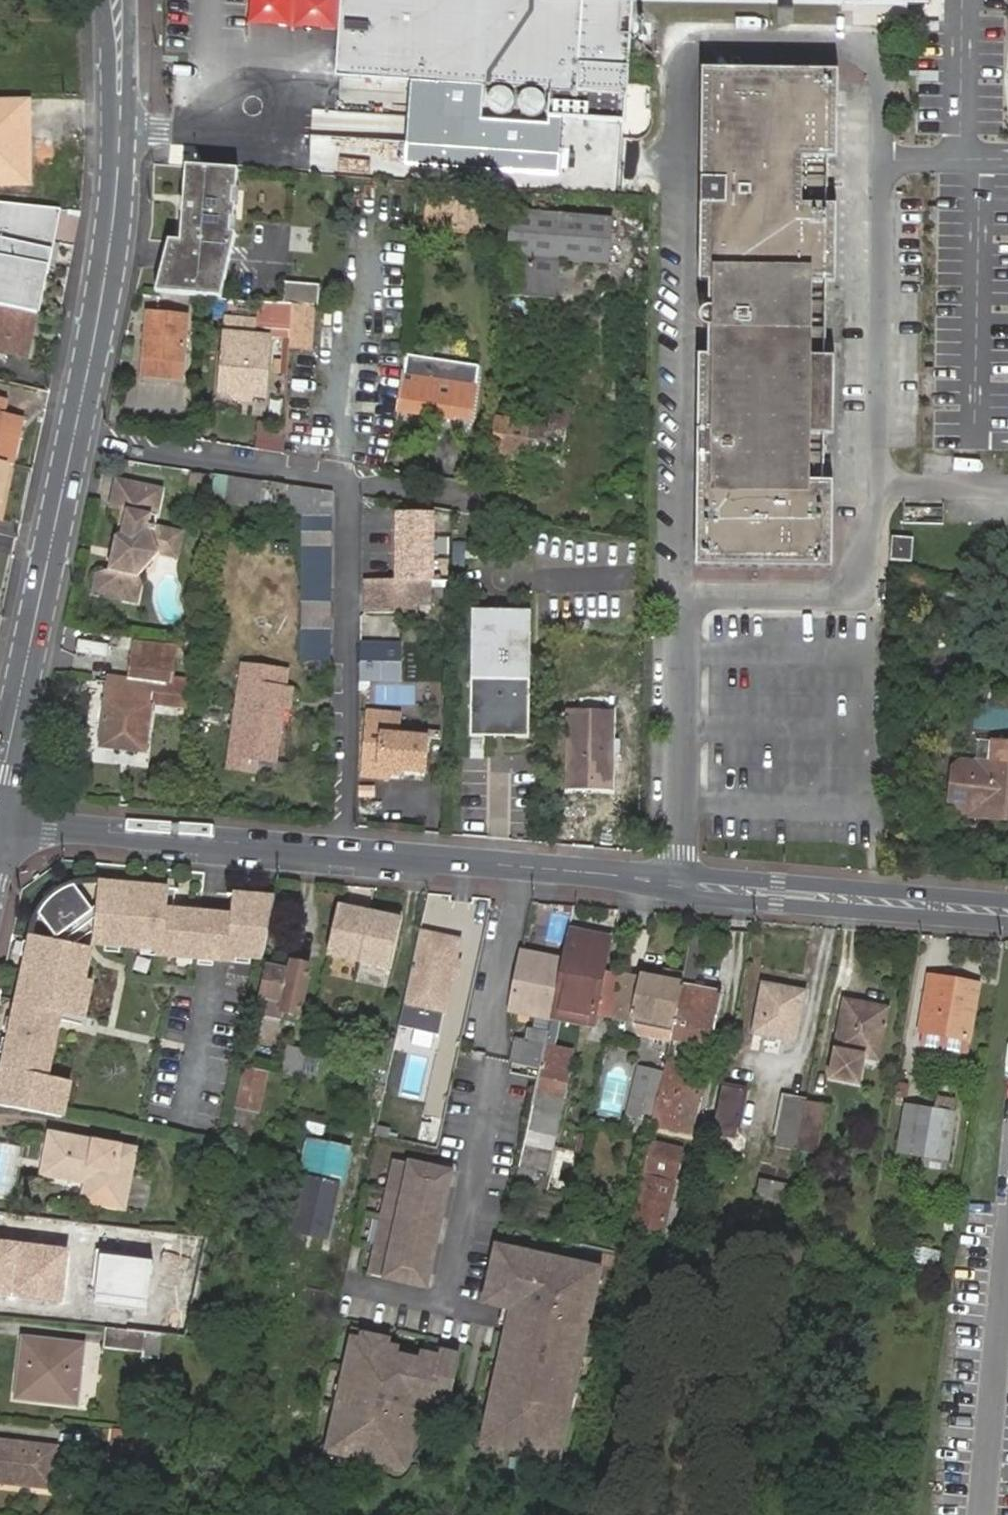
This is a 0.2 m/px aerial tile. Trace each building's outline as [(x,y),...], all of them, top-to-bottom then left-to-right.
[(333,78),(575,95),(581,0),(338,0),(333,78)] [(699,435),(697,562),(824,564),(830,83),(705,80),(702,207),(713,207),(711,436),(699,435)] [(0,99),(0,187),(32,186),(32,99),(0,99)] [(238,172),(186,168),(182,244),(170,244),(157,295),(222,300),(238,236),(236,235),(238,172)] [(486,200),(429,196),(427,227),(484,230),(486,200)] [(0,203),(0,304),(39,312),(49,265),(60,209),(0,203)] [(510,209),(509,249),(562,253),(608,256),(611,217),(510,209)] [(509,249),(506,294),(559,299),(562,253),(509,249)] [(284,302),(317,305),(319,286),(286,283),(284,302)] [(0,304),(0,353),(29,359),(39,312),(0,304)] [(274,331),(291,331),(293,305),(276,304),(274,331)] [(317,307),(293,305),(290,348),(314,349),(317,307)] [(150,315),(142,378),(182,382),(188,320),(150,315)] [(270,336),(228,332),(222,390),(233,391),(238,397),(249,398),(255,394),(265,395),(270,336)] [(407,353),(404,375),(399,412),(452,422),(453,417),(473,420),(479,382),(478,382),(480,365),(409,353),(407,353)] [(15,465),(19,443),(16,443),(20,420),(4,416),(7,404),(0,402),(0,462),(15,465)] [(532,427),(506,422),(506,457),(528,461),(528,462),(546,465),(548,458),(563,461),(571,408),(536,402),(532,427)] [(506,457),(506,422),(497,421),(492,455),(506,457)] [(281,452),(283,434),(260,433),(259,450),(281,452)] [(562,468),(563,461),(548,458),(546,465),(562,468)] [(216,476),(213,505),(226,507),(230,479),(216,476)] [(165,487),(118,477),(112,505),(130,509),(124,532),(118,535),(117,542),(158,553),(180,557),(185,530),(157,524),(165,487)] [(230,479),(226,507),(239,509),(243,480),(230,479)] [(255,511),(259,483),(243,480),(239,509),(255,511)] [(269,513),(274,485),(259,483),(255,511),(269,513)] [(285,516),(290,488),(274,485),(269,513),(285,516)] [(304,490),(290,488),(285,516),(299,518),(304,490)] [(315,520),(319,492),(304,490),(299,518),(303,519),(315,520)] [(332,523),(333,494),(319,492),(315,520),(332,523)] [(429,515),(397,514),(397,582),(365,582),(365,615),(414,615),(415,597),(428,598),(429,515)] [(332,537),(332,523),(315,520),(303,519),(303,534),(332,537)] [(332,551),(332,537),(303,534),(303,547),(332,551)] [(891,536),(889,558),(909,561),(911,539),(891,536)] [(140,573),(158,553),(117,542),(111,568),(99,566),(94,592),(139,602),(143,585),(140,573)] [(331,567),(332,551),(303,547),(302,563),(331,567)] [(331,581),(331,567),(302,563),(302,578),(331,581)] [(331,595),(331,581),(302,578),(302,591),(331,595)] [(331,595),(302,591),(301,606),(331,609),(331,595)] [(471,604),(471,635),(530,638),(530,606),(471,604)] [(331,609),(301,606),(302,620),(331,623),(331,609)] [(331,623),(302,620),(301,636),(330,638),(331,623)] [(301,648),(330,651),(330,638),(301,636),(301,648)] [(529,732),(530,674),(530,643),(470,641),(470,673),(469,732),(491,731),(490,723),(508,724),(508,732),(529,732)] [(173,677),(177,648),(145,644),(144,657),(134,655),(131,677),(173,682),(173,677)] [(401,647),(361,645),(360,682),(381,682),(400,683),(401,647)] [(301,663),(330,666),(330,651),(301,648),(301,663)] [(251,687),(242,759),(275,764),(282,714),(276,713),(277,704),(291,706),(293,691),(285,690),(287,671),(243,665),(241,686),(251,687)] [(189,708),(192,680),(173,677),(173,682),(170,682),(169,689),(151,687),(151,690),(149,703),(189,708)] [(108,684),(99,746),(143,752),(151,690),(108,684)] [(425,773),(429,739),(400,736),(403,713),(372,710),(364,776),(389,779),(391,770),(425,773)] [(570,711),(568,792),(610,792),(612,711),(570,711)] [(490,723),(491,731),(508,732),(508,724),(490,723)] [(959,763),(942,761),(936,765),(933,800),(939,808),(955,808),(954,816),(1007,821),(1007,764),(992,762),(992,766),(959,763)] [(266,959),(279,901),(241,898),(239,917),(238,924),(215,922),(170,918),(171,911),(172,894),(105,890),(104,907),(102,920),(100,942),(105,949),(168,955),(167,960),(213,964),(235,965),(236,958),(266,959)] [(45,918),(43,922),(60,943),(62,945),(96,917),(95,915),(77,892),(67,896),(59,902),(51,909),(45,918)] [(60,943),(53,948),(66,950),(102,920),(104,907),(95,915),(96,917),(62,945),(60,943)] [(361,962),(371,914),(339,907),(328,955),(361,962)] [(215,915),(171,911),(170,918),(215,922),(238,924),(239,917),(215,915)] [(393,969),(405,916),(390,913),(389,917),(371,914),(361,962),(393,969)] [(423,927),(407,999),(447,1008),(462,934),(423,926),(423,927)] [(571,930),(564,960),(555,1000),(597,1009),(606,968),(613,939),(571,930)] [(53,948),(36,945),(29,975),(36,976),(28,1005),(22,1004),(4,1074),(11,1076),(3,1107),(61,1117),(70,1085),(49,1080),(41,1078),(58,1010),(66,1012),(87,1018),(94,985),(87,983),(93,957),(89,952),(66,950),(53,948)] [(564,960),(524,951),(511,1007),(551,1016),(553,1009),(555,1000),(564,960)] [(273,959),(271,968),(292,972),(294,963),(273,959)] [(292,972),(271,968),(263,1006),(262,1011),(285,1016),(286,1011),(300,1014),(311,967),(294,963),(292,972)] [(606,968),(597,1009),(616,1014),(625,972),(606,968)] [(625,972),(616,1014),(673,1026),(675,1017),(637,1009),(643,976),(625,972)] [(36,976),(29,975),(22,1004),(28,1005),(36,976)] [(637,1009),(675,1017),(676,1013),(682,984),(662,980),(643,976),(637,1009)] [(682,984),(684,980),(664,976),(662,980),(682,984)] [(935,978),(927,1034),(967,1041),(977,986),(935,978)] [(676,1013),(710,1021),(718,1022),(724,993),(682,984),(676,1013)] [(785,998),(787,990),(765,986),(755,1035),(795,1043),(804,1002),(785,998)] [(805,994),(787,990),(785,998),(804,1002),(805,994)] [(597,1009),(555,1000),(553,1009),(576,1014),(595,1018),(597,1009)] [(847,1003),(838,1053),(832,1083),(863,1089),(870,1060),(878,1061),(888,1011),(847,1003)] [(66,1012),(58,1010),(41,1078),(49,1080),(66,1012)] [(675,1017),(673,1026),(708,1034),(710,1021),(676,1013),(675,1017)] [(595,1018),(576,1014),(574,1022),(594,1026),(595,1018)] [(517,1041),(513,1059),(540,1064),(544,1046),(547,1034),(532,1031),(530,1043),(517,1041)] [(967,1041),(927,1034),(924,1047),(966,1054),(967,1041)] [(388,1070),(395,1045),(380,1041),(374,1067),(388,1070)] [(283,1070),(302,1075),(308,1047),(289,1042),(283,1070)] [(553,1109),(559,1115),(572,1059),(564,1057),(566,1051),(544,1046),(540,1064),(534,1091),(555,1095),(553,1109)] [(269,1067),(250,1063),(241,1101),(261,1104),(269,1067)] [(657,1105),(654,1124),(679,1129),(684,1110),(678,1108),(684,1071),(665,1066),(663,1076),(657,1105)] [(634,1099),(657,1105),(663,1076),(641,1070),(634,1099)] [(727,1073),(718,1118),(744,1123),(753,1079),(727,1073)] [(4,1074),(0,1091),(0,1107),(3,1107),(11,1076),(4,1074)] [(532,1104),(527,1123),(518,1165),(547,1171),(559,1115),(553,1109),(555,1095),(534,1091),(532,1104)] [(773,1146),(798,1151),(807,1101),(783,1097),(773,1146)] [(807,1101),(798,1151),(820,1155),(829,1106),(807,1101)] [(956,1115),(904,1105),(898,1148),(928,1153),(948,1157),(956,1115)] [(237,1109),(230,1126),(248,1134),(255,1116),(237,1109)] [(0,1136),(0,1188),(15,1191),(25,1141),(0,1136)] [(51,1137),(43,1177),(89,1185),(86,1202),(124,1209),(133,1152),(51,1137)] [(677,1165),(681,1150),(649,1143),(646,1157),(677,1165)] [(946,1168),(948,1157),(928,1153),(927,1164),(946,1168)] [(667,1213),(674,1182),(677,1165),(646,1157),(631,1231),(672,1241),(677,1216),(667,1213)] [(428,1288),(453,1173),(397,1160),(372,1274),(428,1288)] [(331,1240),(343,1186),(307,1178),(295,1232),(331,1240)] [(757,1196),(783,1200),(786,1183),(760,1179),(757,1196)] [(677,1216),(684,1184),(674,1182),(667,1213),(677,1216)] [(497,1437),(523,1443),(533,1396),(534,1388),(551,1310),(552,1308),(564,1253),(545,1250),(543,1259),(520,1254),(522,1245),(502,1241),(491,1290),(505,1292),(503,1299),(516,1302),(501,1371),(507,1373),(504,1389),(497,1387),(489,1425),(499,1427),(497,1437)] [(0,1243),(0,1297),(61,1305),(69,1252),(0,1243)] [(545,1250),(522,1245),(520,1254),(543,1259),(545,1250)] [(939,1251),(916,1248),(913,1264),(936,1267),(939,1251)] [(604,1262),(564,1253),(552,1308),(551,1310),(534,1388),(533,1396),(523,1443),(551,1449),(554,1439),(564,1441),(604,1262)] [(155,1263),(98,1255),(91,1305),(148,1312),(155,1263)] [(163,1332),(122,1328),(105,1326),(103,1347),(142,1351),(141,1357),(161,1359),(163,1332)] [(352,1435),(350,1445),(391,1455),(412,1359),(396,1356),(399,1344),(387,1341),(388,1336),(369,1332),(368,1338),(356,1336),(344,1387),(351,1388),(341,1433),(352,1435)] [(13,1401),(84,1413),(89,1343),(22,1335),(13,1401)] [(422,1361),(412,1359),(391,1455),(397,1456),(399,1445),(410,1448),(417,1409),(421,1410),(425,1397),(433,1398),(434,1392),(449,1395),(458,1350),(445,1348),(444,1354),(425,1349),(422,1361)] [(507,1373),(501,1371),(497,1387),(504,1389),(507,1373)] [(499,1427),(489,1425),(486,1435),(497,1437),(499,1427)] [(138,1470),(138,1433),(107,1433),(108,1470),(138,1470)] [(352,1435),(341,1433),(339,1443),(350,1445),(352,1435)] [(554,1439),(551,1449),(562,1452),(564,1441),(554,1439)] [(0,1441),(0,1484),(52,1490),(56,1448),(0,1441)] [(410,1448),(399,1445),(397,1456),(407,1458),(410,1448)]
